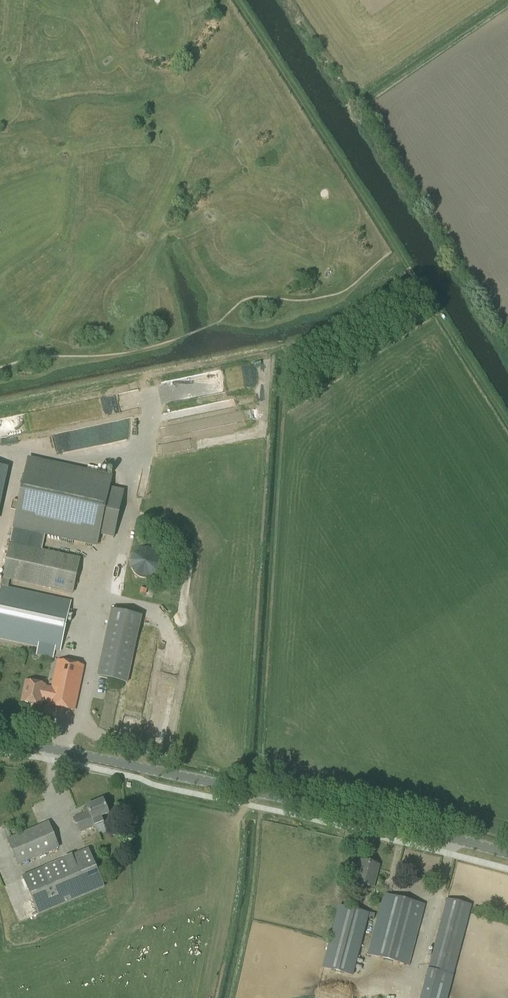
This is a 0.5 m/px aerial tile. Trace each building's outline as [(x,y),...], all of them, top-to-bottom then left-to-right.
[(60,652),(71,601),(8,587),(10,579),(73,593),(80,559),(41,551),(45,536),(97,547),(100,535),(114,539),(125,491),(110,487),(113,475),(29,457),(0,590),(0,639),(60,652)] [(143,579),(151,578),(157,573),(160,565),(159,558),(155,551),(147,548),(140,549),(133,554),(130,561),(130,569),(135,576),(143,579)] [(112,609),(97,677),(127,683),(141,616),(112,609)] [(74,711),(84,666),(58,661),(52,688),(45,686),(45,685),(27,681),(22,702),(41,706),(42,701),(49,703),(48,705),(74,711)] [(101,817),(108,814),(103,801),(82,809),(85,814),(73,819),(79,833),(103,823),(101,817)] [(17,866),(28,861),(59,848),(48,821),(6,839),(17,866)] [(38,915),(104,887),(88,849),(23,877),(38,915)] [(374,888),(378,872),(376,871),(378,865),(361,860),(359,870),(360,870),(357,883),(374,888)] [(409,966),(425,904),(383,894),(367,955),(409,966)] [(451,987),(472,905),(446,898),(425,979),(420,997),(448,997),(451,987)] [(353,977),(370,914),(339,905),(322,968),(353,977)]
